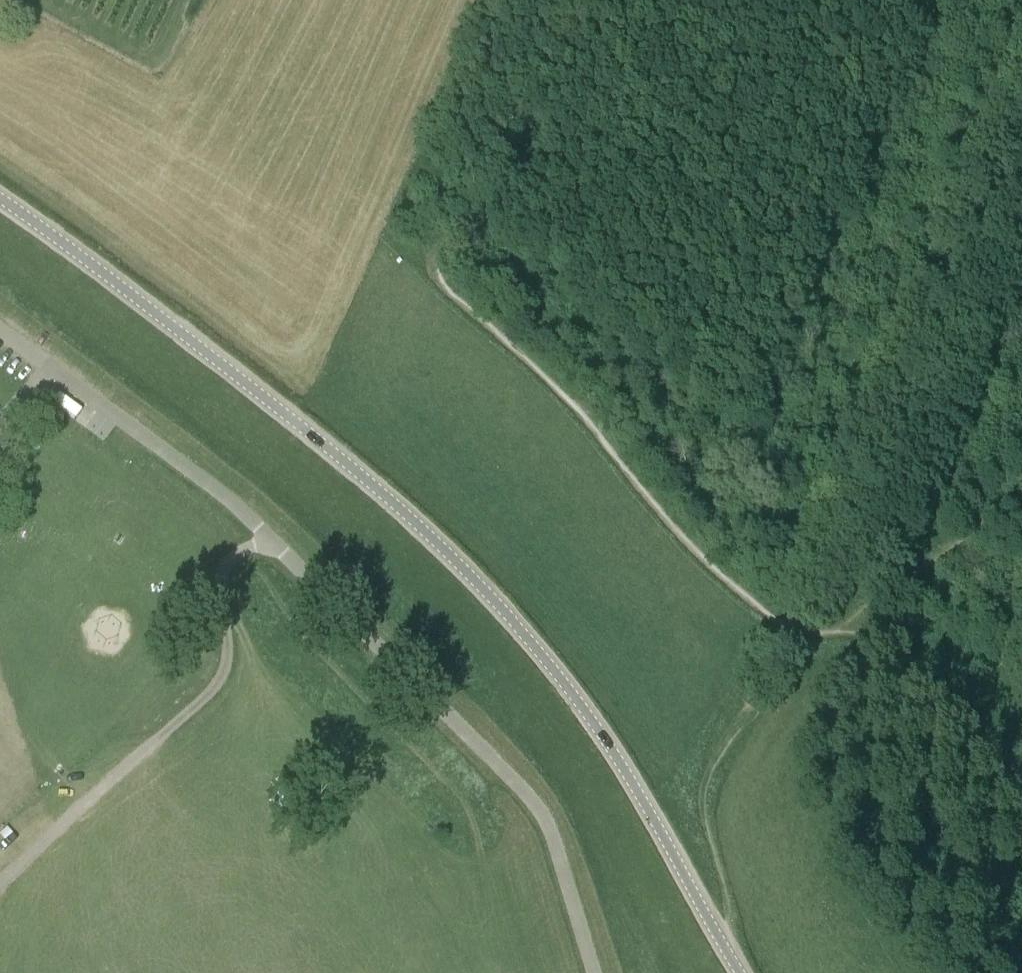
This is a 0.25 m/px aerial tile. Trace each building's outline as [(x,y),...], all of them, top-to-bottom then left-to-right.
[(81,409),(59,393),(52,403),(74,419),(81,409)]
